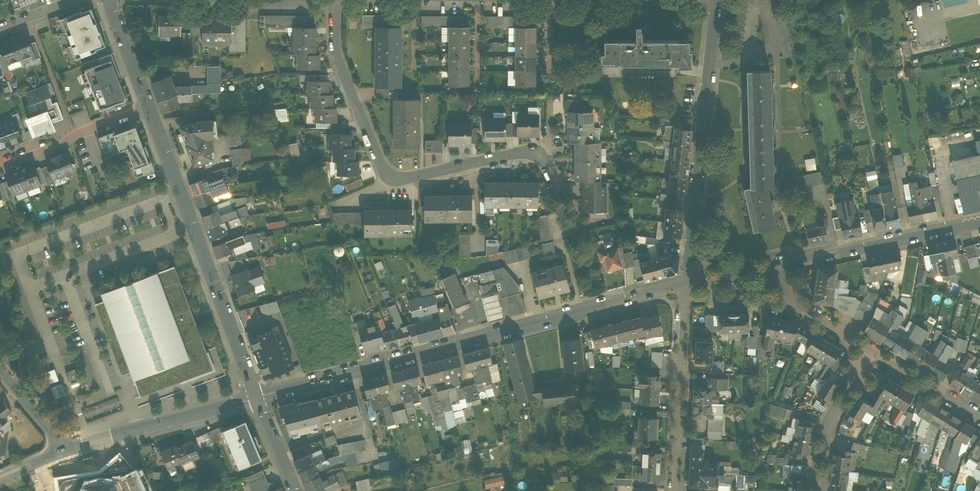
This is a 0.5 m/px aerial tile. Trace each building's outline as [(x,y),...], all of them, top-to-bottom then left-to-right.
[(23,6),(22,4),(20,4),(19,0),(11,0),(15,9),(23,6)] [(737,5),(744,10),(748,6),(739,0),(737,0),(735,4),(737,5)] [(734,10),(736,12),(744,17),(747,12),(744,10),(737,5),(734,10)] [(64,27),(73,51),(77,50),(80,58),(97,51),(96,50),(106,46),(100,31),(99,32),(96,24),(97,24),(92,9),(82,12),(82,11),(65,17),(68,25),(64,27)] [(733,17),(736,19),(743,24),(746,19),(744,17),(736,12),(733,17)] [(230,28),(246,28),(246,15),(230,15),(229,19),(230,19),(230,28)] [(362,27),(377,27),(390,27),(390,15),(362,15),(362,27)] [(159,33),(181,33),(181,17),(160,17),(159,33)] [(220,44),(229,44),(230,44),(230,28),(230,19),(229,19),(220,19),(220,21),(204,21),(203,42),(220,42),(220,44)] [(732,23),(735,25),(742,30),(746,25),(743,24),(736,19),(732,23)] [(732,30),(734,32),(741,37),(745,32),(742,30),(735,25),(732,30)] [(295,27),(295,41),(315,41),(315,27),(311,27),(305,27),(300,27),(295,27)] [(377,50),(377,51),(401,51),(401,27),(390,27),(377,27),(377,40),(379,40),(379,50),(377,50)] [(450,42),(453,42),(469,42),(469,27),(464,27),(458,27),(453,27),(453,35),(450,35),(450,42)] [(516,35),(516,42),(519,42),(535,42),(535,27),(533,27),(527,27),(521,27),(519,27),(519,35),(516,35)] [(246,28),(230,28),(230,44),(229,44),(229,51),(246,51),(246,28)] [(731,37),(734,39),(741,44),(744,39),(741,37),(734,32),(731,37)] [(26,34),(12,39),(20,60),(33,55),(34,54),(30,44),(26,34)] [(20,60),(12,39),(0,44),(0,46),(3,54),(7,64),(20,60)] [(689,39),(642,39),(636,39),(615,39),(605,39),(605,60),(614,60),(614,62),(678,62),(678,65),(691,66),(691,57),(689,57),(689,39)] [(743,46),(741,44),(734,39),(730,43),(740,50),(743,46)] [(34,54),(33,55),(35,59),(40,57),(41,57),(35,41),(30,44),(34,54)] [(295,55),(299,55),(315,55),(315,41),(295,41),(295,55)] [(469,56),(469,42),(453,42),(453,49),(450,49),(450,56),(452,56),(469,56)] [(508,51),(516,51),(516,50),(519,50),(519,42),(516,42),(508,42),(508,51)] [(535,42),(519,42),(519,50),(516,50),(516,51),(516,56),(519,56),(535,56),(535,42)] [(400,87),(401,51),(377,51),(376,61),(379,61),(379,77),(376,77),(376,87),(377,87),(389,87),(400,87)] [(3,54),(0,55),(0,63),(3,71),(9,69),(7,64),(3,54)] [(99,59),(101,64),(111,61),(113,64),(118,77),(120,76),(112,54),(99,59)] [(33,55),(20,60),(22,65),(23,67),(36,63),(35,59),(33,55)] [(319,55),(315,55),(299,55),(299,68),(319,68),(319,55)] [(469,70),(469,56),(452,56),(452,64),(450,64),(450,70),(452,70),(469,70)] [(535,71),(535,56),(519,56),(519,64),(516,64),(516,71),(519,71),(535,71)] [(20,60),(7,64),(9,69),(9,70),(22,65),(20,60)] [(126,100),(125,97),(108,103),(107,101),(105,102),(99,88),(96,89),(94,83),(99,81),(95,71),(113,64),(111,61),(101,64),(85,70),(100,110),(126,100)] [(108,103),(125,97),(118,77),(113,64),(95,71),(99,81),(94,83),(96,89),(99,88),(105,102),(107,101),(108,103)] [(208,85),(216,85),(221,85),(221,79),(220,68),(220,66),(207,66),(208,85)] [(9,69),(3,71),(5,75),(7,80),(13,78),(9,70),(9,69)] [(469,85),(469,70),(452,70),(452,78),(450,78),(450,85),(469,85)] [(750,71),(751,110),(771,110),(770,93),(772,93),(772,87),(770,87),(769,70),(750,71)] [(535,85),(535,71),(519,71),(519,78),(516,78),(516,85),(535,85)] [(192,94),(192,93),(192,85),(177,86),(175,87),(170,75),(151,82),(159,102),(175,95),(176,95),(192,94)] [(308,94),(312,94),(328,94),(328,81),(308,81),(308,94)] [(208,85),(192,85),(192,93),(217,93),(216,85),(208,85)] [(31,103),(35,102),(50,96),(46,86),(27,93),(31,103)] [(377,87),(377,93),(377,99),(389,99),(389,93),(389,87),(377,87)] [(23,94),(19,89),(13,94),(17,99),(23,94)] [(312,108),(316,108),(332,108),(332,94),(328,94),(312,94),(312,108)] [(180,106),(178,102),(175,95),(159,102),(163,113),(180,106)] [(50,96),(35,102),(38,110),(40,114),(47,111),(55,108),(53,103),(50,96)] [(397,147),(419,147),(419,99),(398,99),(397,120),(395,120),(395,133),(397,133),(397,147)] [(565,113),(569,113),(579,113),(579,101),(565,101),(565,113)] [(38,110),(35,102),(31,103),(27,105),(30,113),(38,110)] [(57,102),(53,103),(55,108),(47,111),(51,123),(64,118),(57,102)] [(287,108),(278,107),(277,117),(286,118),(287,108)] [(70,114),(75,125),(90,119),(85,108),(70,114)] [(336,108),(332,108),(316,108),(316,122),(330,122),(336,122),(336,108)] [(771,126),(771,110),(751,110),(752,149),(772,148),(771,131),(774,131),(773,126),(771,126)] [(47,111),(40,114),(27,119),(34,135),(53,128),(51,123),(47,111)] [(15,119),(18,128),(23,125),(18,112),(12,115),(14,119),(15,119)] [(569,113),(569,128),(593,128),(593,113),(579,113),(569,113)] [(538,135),(538,115),(518,115),(518,124),(518,135),(528,135),(528,134),(538,134),(538,135)] [(497,140),(506,140),(506,135),(506,124),(506,118),(487,118),(487,128),(485,128),(485,139),(497,139),(497,140)] [(2,124),(9,145),(22,140),(18,128),(15,119),(14,119),(2,124)] [(181,128),(187,144),(205,138),(218,137),(216,120),(198,122),(198,121),(181,128)] [(449,145),(472,145),(472,143),(472,128),(472,123),(451,123),(451,133),(449,133),(449,145)] [(9,145),(2,124),(0,125),(0,148),(9,145)] [(664,141),(673,142),(675,128),(672,126),(669,125),(665,125),(665,126),(665,133),(664,133),(663,135),(663,138),(663,140),(664,141)] [(144,147),(136,126),(115,134),(114,132),(99,138),(105,153),(112,150),(113,154),(127,149),(134,168),(132,168),(136,177),(155,170),(146,146),(144,147)] [(593,142),(593,128),(569,128),(569,143),(576,143),(593,143),(593,142)] [(673,142),(690,144),(692,130),(675,128),(673,142)] [(228,135),(231,147),(242,144),(239,133),(228,135)] [(330,147),(334,147),(350,147),(350,134),(346,134),(330,133),(330,147)] [(208,147),(205,138),(187,144),(187,145),(194,165),(213,158),(210,152),(208,147)] [(426,152),(443,152),(443,140),(426,140),(426,152)] [(288,143),(290,155),(299,153),(296,141),(288,143)] [(576,181),(584,181),(600,181),(600,142),(593,142),(593,143),(576,143),(576,181)] [(673,142),(671,160),(688,162),(690,144),(673,142)] [(334,161),(338,161),(354,161),(354,147),(350,147),(334,147),(334,161)] [(231,149),(233,166),(244,165),(242,148),(231,149)] [(772,165),(772,148),(752,149),(753,188),(767,187),(773,187),(772,170),(775,170),(774,165),(772,165)] [(67,154),(61,156),(53,159),(47,162),(48,166),(53,179),(53,178),(65,174),(70,176),(72,171),(74,171),(73,170),(75,164),(70,162),(67,154)] [(964,213),(979,209),(979,154),(977,154),(953,159),(964,213)] [(893,156),(894,168),(903,167),(902,155),(893,156)] [(804,158),(806,170),(816,168),(814,157),(804,158)] [(671,160),(669,178),(686,180),(688,162),(671,160)] [(330,174),(338,174),(338,161),(334,161),(330,161),(330,174)] [(358,161),(354,161),(338,161),(338,174),(338,175),(358,175),(358,161)] [(33,165),(20,170),(27,189),(39,185),(40,184),(34,168),(33,165)] [(40,184),(46,182),(41,168),(40,166),(34,168),(40,184)] [(48,166),(41,168),(46,182),(47,185),(55,182),(53,178),(53,179),(48,166)] [(213,171),(215,176),(230,170),(229,167),(223,168),(213,171)] [(108,168),(102,170),(104,178),(110,175),(108,168)] [(15,194),(27,189),(20,170),(7,175),(9,180),(14,194),(15,194)] [(908,172),(910,182),(916,181),(914,170),(908,172)] [(98,171),(92,173),(95,181),(100,179),(98,171)] [(822,172),(816,173),(818,185),(824,183),(822,172)] [(806,187),(818,185),(816,173),(803,175),(806,187)] [(65,174),(53,178),(55,182),(56,186),(68,181),(70,176),(65,174)] [(223,177),(208,182),(210,190),(226,184),(223,177)] [(361,178),(345,185),(347,191),(363,184),(361,178)] [(685,194),(686,180),(669,178),(668,192),(676,193),(685,194)] [(194,196),(210,190),(208,182),(206,179),(189,185),(194,196)] [(867,181),(870,195),(879,192),(878,186),(876,179),(867,181)] [(8,196),(14,194),(9,180),(3,182),(8,196)] [(600,187),(600,181),(584,181),(583,211),(606,211),(606,187),(600,187)] [(918,188),(916,181),(910,182),(908,183),(912,205),(921,204),(918,188)] [(3,201),(9,199),(8,196),(3,182),(0,183),(0,194),(1,198),(3,201)] [(484,205),(498,205),(498,183),(484,183),(484,205)] [(498,205),(511,205),(511,183),(498,183),(498,205)] [(511,205),(525,206),(525,183),(511,183),(511,205)] [(539,183),(525,183),(525,206),(538,206),(539,183)] [(226,184),(210,190),(213,197),(228,191),(226,184)] [(878,186),(879,192),(890,190),(889,184),(878,186)] [(39,185),(27,189),(30,196),(41,192),(39,185)] [(930,187),(932,201),(933,201),(939,200),(936,185),(930,187)] [(918,188),(921,204),(932,201),(930,187),(929,186),(918,188)] [(770,201),(767,187),(753,188),(749,188),(746,188),(753,217),(750,218),(753,231),(775,227),(771,206),(773,205),(772,200),(770,201)] [(18,201),(30,196),(27,189),(15,194),(18,201)] [(215,202),(213,197),(210,190),(194,196),(198,208),(215,202)] [(891,190),(890,190),(879,192),(883,211),(896,208),(893,195),(892,195),(891,190)] [(668,192),(667,200),(675,201),(676,193),(668,192)] [(874,232),(887,229),(883,211),(879,192),(870,195),(872,208),(869,209),(872,222),(874,232)] [(234,198),(236,206),(248,202),(259,201),(258,195),(234,198)] [(446,220),(458,220),(458,218),(472,218),(472,196),(424,196),(424,218),(446,218),(446,220)] [(674,209),(675,201),(667,200),(660,199),(660,207),(666,208),(674,209)] [(843,238),(848,237),(844,219),(854,217),(853,211),(856,211),(853,199),(836,203),(839,216),(841,228),(843,238)] [(933,201),(932,201),(921,204),(924,221),(937,218),(933,201)] [(910,224),(924,221),(921,204),(912,205),(906,207),(910,224)] [(199,211),(201,217),(210,213),(208,207),(199,211)] [(666,208),(665,222),(682,223),(683,210),(674,209),(666,208)] [(897,208),(896,208),(883,211),(887,229),(900,226),(897,208)] [(236,209),(229,212),(232,219),(238,216),(237,213),(239,212),(238,209),(236,209)] [(201,217),(206,229),(232,219),(229,212),(220,215),(218,210),(210,213),(201,217)] [(336,221),(337,224),(364,223),(364,210),(332,211),(336,221)] [(386,234),(399,234),(399,232),(412,232),(412,210),(364,210),(364,223),(364,232),(386,232),(386,234)] [(536,217),(537,223),(549,221),(547,215),(536,217)] [(232,219),(234,226),(241,223),(243,222),(242,219),(240,220),(238,216),(232,219)] [(832,218),(835,230),(841,228),(839,216),(832,218)] [(859,216),(854,217),(844,219),(848,237),(862,234),(859,216)] [(817,219),(818,226),(824,224),(824,225),(828,224),(826,217),(817,219)] [(234,226),(232,219),(206,229),(210,240),(227,234),(225,229),(234,226)] [(284,219),(266,222),(267,228),(285,225),(284,219)] [(537,223),(538,229),(550,227),(549,221),(537,223)] [(680,238),(682,223),(665,222),(663,236),(680,238)] [(828,241),(824,225),(824,224),(818,226),(805,229),(809,245),(812,244),(812,245),(818,243),(828,241)] [(538,229),(539,235),(551,233),(550,227),(538,229)] [(249,234),(251,240),(253,246),(254,248),(260,246),(255,233),(249,234)] [(552,238),(551,233),(539,235),(540,241),(552,238)] [(268,244),(275,242),(272,234),(265,236),(268,244)] [(459,257),(471,257),(471,234),(459,234),(459,257)] [(232,248),(246,242),(243,235),(229,240),(232,248)] [(607,271),(608,272),(611,272),(613,270),(612,269),(624,266),(621,254),(623,253),(622,247),(619,247),(619,245),(614,246),(611,237),(597,241),(595,243),(596,246),(598,247),(599,250),(598,252),(598,254),(599,255),(601,261),(604,260),(606,270),(607,271)] [(941,242),(945,259),(952,258),(958,257),(954,239),(941,242)] [(234,252),(232,248),(229,240),(213,246),(217,258),(234,252)] [(244,250),(253,246),(251,240),(246,242),(232,248),(234,252),(234,253),(244,250)] [(541,244),(544,256),(556,253),(553,241),(541,244)] [(948,274),(946,266),(945,259),(941,242),(941,241),(928,244),(931,262),(932,268),(929,273),(934,277),(941,275),(948,274)] [(648,244),(652,259),(659,257),(656,245),(649,244),(648,244)] [(670,246),(661,245),(656,245),(659,257),(669,255),(670,246)] [(967,259),(977,256),(974,245),(964,247),(967,259)] [(498,253),(498,246),(486,246),(486,255),(498,253)] [(527,247),(515,249),(519,261),(530,258),(527,247)] [(506,264),(519,261),(515,249),(511,250),(503,252),(506,264)] [(234,253),(237,260),(240,259),(247,258),(244,250),(234,253)] [(899,250),(885,253),(888,271),(900,268),(898,263),(899,262),(900,262),(901,261),(901,260),(899,251),(899,250)] [(624,266),(624,268),(634,265),(633,259),(632,251),(623,253),(621,254),(624,266)] [(888,271),(885,253),(866,257),(866,258),(868,267),(870,275),(871,275),(888,271)] [(659,257),(664,276),(677,272),(679,255),(672,254),(669,255),(659,257)] [(643,275),(644,281),(664,276),(659,257),(652,259),(644,261),(639,263),(643,275)] [(958,257),(952,258),(953,264),(954,271),(960,269),(958,257)] [(643,275),(639,263),(638,258),(633,259),(634,265),(636,277),(643,275)] [(229,261),(234,274),(244,270),(240,259),(237,260),(229,261)] [(946,266),(948,274),(955,272),(954,271),(953,264),(946,266)] [(532,274),(538,297),(553,293),(558,292),(558,291),(570,288),(563,265),(532,274)] [(174,266),(157,272),(190,358),(134,379),(140,396),(213,369),(174,266)] [(478,274),(481,285),(495,281),(495,280),(504,277),(508,292),(508,293),(520,290),(519,285),(503,267),(492,270),(478,274)] [(863,268),(865,281),(872,280),(871,275),(870,275),(868,267),(863,268)] [(255,289),(253,286),(264,282),(259,268),(248,272),(247,269),(244,270),(234,274),(232,275),(239,295),(255,289)] [(819,285),(834,287),(836,279),(837,270),(818,268),(817,277),(820,278),(819,285)] [(131,372),(134,379),(190,358),(157,272),(102,293),(105,300),(131,372)] [(466,301),(465,301),(463,294),(454,273),(442,278),(453,306),(466,301)] [(499,294),(508,292),(504,277),(495,280),(495,281),(481,285),(479,285),(482,298),(498,294),(499,294)] [(814,301),(832,304),(833,295),(834,287),(819,285),(817,293),(815,293),(814,301)] [(421,290),(423,297),(434,294),(435,294),(433,287),(421,290)] [(862,302),(859,306),(874,315),(880,295),(867,293),(862,302)] [(505,316),(498,294),(482,298),(488,321),(505,316)] [(854,298),(836,295),(836,296),(833,295),(832,304),(845,312),(854,298)] [(408,300),(412,316),(418,315),(419,316),(438,310),(436,303),(431,305),(430,300),(422,302),(420,296),(408,300)] [(852,317),(859,306),(862,302),(854,298),(845,312),(852,317)] [(452,316),(448,305),(442,307),(440,301),(440,299),(436,301),(436,303),(438,310),(440,318),(444,334),(455,331),(449,316),(452,316)] [(122,375),(131,372),(105,300),(95,304),(122,375)] [(259,305),(262,316),(281,311),(277,300),(259,305)] [(394,304),(387,307),(396,328),(403,326),(394,304)] [(898,313),(903,317),(907,309),(902,306),(899,305),(899,308),(898,313)] [(867,325),(874,315),(859,306),(852,317),(867,325)] [(889,327),(898,313),(892,310),(884,324),(889,327)] [(740,314),(734,314),(734,339),(741,338),(741,331),(749,331),(749,313),(740,314)] [(898,313),(889,327),(895,331),(903,317),(898,313)] [(728,339),(734,339),(734,314),(727,314),(718,315),(719,332),(727,331),(728,339)] [(705,323),(712,332),(719,332),(718,315),(705,315),(705,323)] [(863,332),(869,336),(878,320),(878,321),(880,318),(874,315),(867,325),(863,332)] [(387,349),(401,346),(396,328),(387,331),(381,316),(379,317),(379,319),(376,320),(377,323),(384,342),(387,349)] [(658,316),(641,320),(645,334),(646,337),(662,332),(658,316)] [(640,317),(623,322),(628,338),(645,334),(641,320),(640,317)] [(765,336),(773,337),(779,338),(783,320),(768,317),(765,335),(765,336)] [(426,339),(444,334),(440,318),(422,323),(426,339)] [(794,341),(794,337),(797,323),(783,320),(779,338),(794,341)] [(880,343),(889,327),(884,324),(878,321),(878,320),(869,336),(880,343)] [(930,327),(923,323),(919,320),(916,325),(922,328),(927,331),(930,327)] [(623,322),(607,326),(612,342),(628,338),(623,322)] [(351,324),(354,335),(360,334),(358,328),(357,323),(351,324)] [(363,347),(384,342),(377,323),(358,328),(360,334),(363,347)] [(414,323),(408,325),(413,343),(419,341),(414,325),(414,323)] [(419,341),(426,339),(422,323),(414,325),(419,341)] [(808,330),(797,323),(794,337),(801,341),(808,330)] [(403,326),(396,328),(401,346),(413,343),(408,325),(403,326)] [(916,325),(908,339),(914,342),(922,328),(916,325)] [(595,347),(612,342),(607,326),(590,330),(595,347)] [(901,334),(895,331),(889,327),(880,343),(892,350),(901,334)] [(922,328),(914,342),(919,346),(927,331),(922,328)] [(584,332),(589,348),(595,347),(590,330),(584,332)] [(801,341),(808,346),(815,334),(808,330),(801,341)] [(941,340),(943,334),(941,334),(941,332),(936,330),(935,332),(934,336),(933,338),(940,342),(941,340)] [(273,331),(251,339),(265,377),(293,367),(282,337),(276,339),(273,331)] [(816,334),(815,334),(808,346),(806,350),(818,357),(828,341),(816,334)] [(905,358),(914,342),(908,339),(901,334),(892,350),(905,358)] [(770,350),(773,337),(765,336),(763,348),(770,350)] [(953,347),(959,349),(962,338),(956,336),(955,339),(953,347)] [(748,347),(757,347),(758,337),(748,337),(748,347)] [(563,340),(566,370),(583,369),(580,338),(563,340)] [(967,339),(962,338),(959,349),(964,351),(967,339)] [(519,401),(536,397),(534,389),(521,339),(504,343),(519,401)] [(935,350),(933,354),(939,358),(947,344),(941,340),(940,342),(935,350)] [(818,357),(825,361),(830,365),(831,365),(834,359),(840,349),(828,341),(818,357)] [(695,362),(712,362),(713,342),(710,342),(702,342),(696,342),(695,362)] [(927,350),(919,346),(914,342),(905,358),(918,365),(927,350)] [(947,344),(939,358),(945,361),(952,349),(953,347),(947,344)] [(476,351),(480,368),(487,366),(493,364),(489,347),(476,351)] [(930,373),(939,358),(933,354),(929,352),(927,350),(918,365),(930,373)] [(467,371),(473,369),(480,368),(476,351),(463,354),(467,371)] [(652,367),(662,368),(663,352),(653,352),(652,367)] [(440,360),(445,379),(458,376),(463,374),(458,355),(440,360)] [(966,356),(958,369),(964,373),(972,360),(966,356)] [(951,365),(945,361),(939,358),(930,373),(942,380),(951,365)] [(827,369),(833,373),(839,362),(834,359),(831,365),(830,365),(827,369)] [(433,395),(448,391),(445,379),(440,360),(422,365),(427,384),(434,382),(436,381),(438,387),(437,387),(431,389),(433,395)] [(818,373),(823,376),(827,369),(830,365),(825,361),(818,373)] [(714,362),(713,372),(724,372),(724,362),(714,362)] [(497,363),(493,364),(487,366),(491,382),(500,380),(497,363)] [(404,370),(409,386),(416,384),(422,383),(417,366),(404,370)] [(491,382),(487,366),(480,368),(483,381),(485,389),(492,387),(491,382)] [(483,381),(480,368),(473,369),(476,383),(483,381)] [(969,376),(964,373),(958,369),(949,385),(960,392),(969,376)] [(396,390),(402,388),(409,386),(404,370),(392,373),(396,390)] [(815,378),(823,383),(826,378),(823,376),(818,373),(815,378)] [(375,377),(379,394),(386,392),(391,391),(386,374),(375,377)] [(642,375),(642,389),(659,390),(659,375),(642,375)] [(461,387),(458,376),(445,379),(448,391),(456,424),(466,421),(462,406),(464,403),(467,402),(463,386),(461,387)] [(970,397),(979,382),(974,379),(969,376),(960,392),(970,397)] [(363,380),(367,397),(372,396),(375,409),(382,407),(379,394),(375,377),(363,380)] [(711,403),(718,404),(719,394),(715,394),(715,389),(727,389),(727,378),(723,378),(708,378),(708,388),(712,388),(711,403)] [(810,387),(818,392),(823,383),(815,378),(810,387)] [(817,393),(823,397),(829,401),(830,401),(840,386),(827,378),(826,378),(823,383),(818,392),(817,393)] [(879,395),(880,395),(885,398),(891,402),(901,386),(889,379),(879,395)] [(476,383),(478,391),(485,390),(485,389),(483,381),(476,383)] [(979,382),(970,397),(979,403),(979,382)] [(476,383),(468,385),(473,400),(480,398),(478,391),(476,383)] [(409,386),(412,400),(419,398),(420,398),(416,384),(409,386)] [(573,384),(534,389),(536,397),(544,396),(544,405),(575,401),(573,384)] [(467,402),(473,400),(468,385),(463,386),(467,402)] [(412,400),(409,386),(402,388),(405,402),(412,400)] [(891,402),(898,406),(904,410),(914,394),(901,386),(891,402)] [(494,395),(492,387),(485,389),(485,390),(487,397),(494,395)] [(694,388),(693,402),(711,403),(712,388),(708,388),(694,388)] [(330,421),(331,424),(351,419),(350,416),(360,413),(354,389),(314,400),(317,412),(318,413),(320,424),(330,421)] [(659,390),(642,389),(642,397),(641,403),(658,404),(659,390)] [(441,424),(442,429),(457,425),(456,424),(448,391),(433,395),(428,396),(431,412),(435,426),(441,424)] [(390,405),(386,392),(379,394),(382,407),(387,405),(390,405)] [(877,410),(885,398),(880,395),(877,400),(872,407),(877,410)] [(377,415),(375,409),(372,396),(367,397),(363,398),(368,417),(369,419),(371,420),(373,420),(375,419),(377,417),(377,415)] [(422,397),(426,414),(431,412),(428,396),(422,397)] [(869,424),(874,415),(866,410),(869,405),(869,404),(857,396),(847,412),(853,416),(860,420),(860,418),(869,424)] [(915,413),(917,414),(926,399),(919,396),(914,412),(915,412),(915,413)] [(826,406),(829,401),(823,397),(820,403),(826,406)] [(916,424),(919,425),(922,417),(929,421),(938,406),(926,399),(917,414),(915,413),(915,412),(914,412),(913,413),(912,420),(917,421),(916,424)] [(304,416),(317,412),(314,400),(301,403),(304,416)] [(812,406),(823,412),(826,406),(820,403),(816,400),(812,406)] [(4,425),(3,424),(8,420),(5,417),(11,411),(3,402),(0,405),(0,428),(4,425)] [(304,416),(301,403),(296,404),(296,402),(279,406),(282,416),(285,416),(286,421),(318,413),(317,412),(304,416)] [(711,413),(711,403),(693,402),(692,417),(708,418),(713,418),(714,413),(711,413)] [(387,423),(395,421),(392,411),(390,407),(388,408),(387,405),(382,407),(387,423)] [(874,415),(877,410),(872,407),(869,405),(866,410),(874,415)] [(773,415),(784,419),(787,409),(775,406),(773,415)] [(897,420),(904,410),(898,406),(891,419),(896,422),(897,420)] [(950,413),(938,406),(929,421),(924,437),(931,440),(936,425),(942,429),(951,414),(951,413),(950,413)] [(404,408),(398,410),(401,422),(408,421),(404,408)] [(630,418),(631,408),(618,408),(617,417),(630,418)] [(395,424),(401,422),(398,410),(392,411),(395,421),(395,424)] [(897,420),(910,425),(912,420),(913,413),(904,410),(897,420)] [(850,421),(853,416),(847,412),(844,417),(844,418),(850,421)] [(318,413),(286,421),(290,435),(321,427),(320,424),(318,413)] [(951,414),(942,429),(943,430),(955,437),(964,422),(951,414)] [(634,437),(657,438),(658,418),(639,417),(639,429),(635,429),(634,437)] [(924,437),(929,421),(922,417),(919,425),(916,434),(918,435),(924,437)] [(707,438),(721,439),(722,419),(713,418),(708,418),(707,438)] [(841,422),(851,428),(854,423),(850,421),(844,418),(841,422)] [(227,436),(241,467),(261,459),(245,421),(225,430),(224,430),(227,436)] [(964,422),(955,437),(961,441),(966,443),(973,433),(975,428),(964,421),(964,422)] [(815,427),(809,426),(799,423),(795,437),(812,441),(815,427)] [(207,432),(211,443),(227,436),(224,430),(225,430),(223,425),(207,432)] [(955,437),(943,430),(942,432),(941,431),(936,446),(946,450),(950,452),(955,437)] [(211,443),(207,432),(196,437),(201,448),(206,446),(209,451),(214,449),(211,443)] [(975,434),(973,433),(966,443),(961,441),(957,454),(959,455),(966,450),(968,445),(975,434)] [(325,439),(327,445),(337,442),(334,435),(325,439)] [(929,445),(931,440),(924,437),(918,435),(916,440),(922,442),(929,445)] [(792,451),(793,451),(803,453),(809,455),(812,441),(795,437),(792,451)] [(957,454),(961,441),(955,437),(950,452),(957,455),(957,454)] [(974,451),(979,455),(979,437),(972,450),(974,451)] [(461,439),(463,452),(471,451),(469,438),(461,439)] [(725,448),(734,448),(734,440),(726,439),(725,448)] [(193,440),(176,447),(181,460),(182,462),(193,457),(199,455),(193,440)] [(340,455),(345,454),(355,452),(365,450),(363,440),(338,445),(340,455)] [(852,447),(863,451),(865,445),(857,443),(853,442),(852,447)] [(308,444),(303,446),(290,451),(294,460),(310,453),(312,453),(308,444)] [(154,451),(151,445),(145,447),(147,454),(154,451)] [(174,463),(181,460),(176,447),(175,445),(161,452),(167,466),(174,463)] [(691,449),(691,459),(702,460),(703,450),(691,449)] [(940,467),(944,469),(950,452),(946,450),(940,467)] [(643,459),(642,466),(660,467),(661,452),(654,452),(650,451),(650,452),(643,451),(643,452),(640,451),(640,459),(643,459)] [(979,459),(979,455),(974,451),(970,457),(978,462),(979,459)] [(357,465),(355,452),(345,454),(347,467),(357,465)] [(957,455),(950,452),(944,469),(954,472),(959,455),(957,454),(957,455)] [(299,471),(315,464),(312,458),(310,453),(294,460),(299,471)] [(767,462),(776,463),(776,457),(774,457),(774,454),(768,453),(767,462)] [(136,472),(133,473),(131,468),(132,466),(122,454),(100,472),(58,479),(60,490),(144,490),(136,472)] [(323,454),(312,458),(315,464),(325,460),(323,454)] [(850,457),(840,455),(833,454),(832,468),(848,471),(850,457)] [(333,456),(328,458),(331,465),(341,461),(339,455),(333,456)] [(193,457),(182,462),(186,471),(197,466),(193,457)] [(318,471),(331,465),(328,458),(325,460),(315,464),(318,471)] [(708,460),(702,460),(691,459),(690,459),(690,472),(716,474),(716,467),(719,467),(719,461),(713,461),(713,464),(708,464),(708,460)] [(379,462),(383,475),(391,473),(388,460),(379,462)] [(174,463),(167,466),(171,475),(177,472),(174,463)] [(319,475),(318,471),(315,464),(299,471),(303,482),(319,475)] [(790,473),(800,474),(801,466),(791,465),(790,473)] [(659,481),(660,467),(642,466),(642,472),(639,472),(639,480),(642,480),(649,480),(649,481),(652,481),(659,481)] [(830,482),(836,483),(846,484),(848,471),(832,468),(830,482)] [(252,482),(255,488),(268,483),(263,470),(246,477),(249,483),(252,482)] [(716,480),(716,474),(690,472),(689,485),(707,486),(707,483),(712,483),(712,486),(718,486),(718,481),(716,480)] [(335,474),(321,479),(324,486),(338,481),(335,474)] [(319,475),(303,482),(307,490),(313,490),(324,486),(321,479),(319,475)] [(483,480),(485,488),(506,483),(504,475),(483,480)] [(755,485),(755,476),(746,476),(746,485),(755,485)] [(358,490),(359,490),(371,488),(368,478),(356,481),(358,490)] [(800,479),(790,478),(789,478),(788,490),(805,490),(806,480),(800,479)] [(519,490),(527,490),(527,480),(518,480),(519,490)] [(339,485),(338,481),(324,486),(325,489),(326,490),(328,490),(332,490),(342,486),(341,484),(339,485)] [(282,486),(274,489),(271,482),(268,483),(255,488),(256,490),(284,490),(282,486)]
